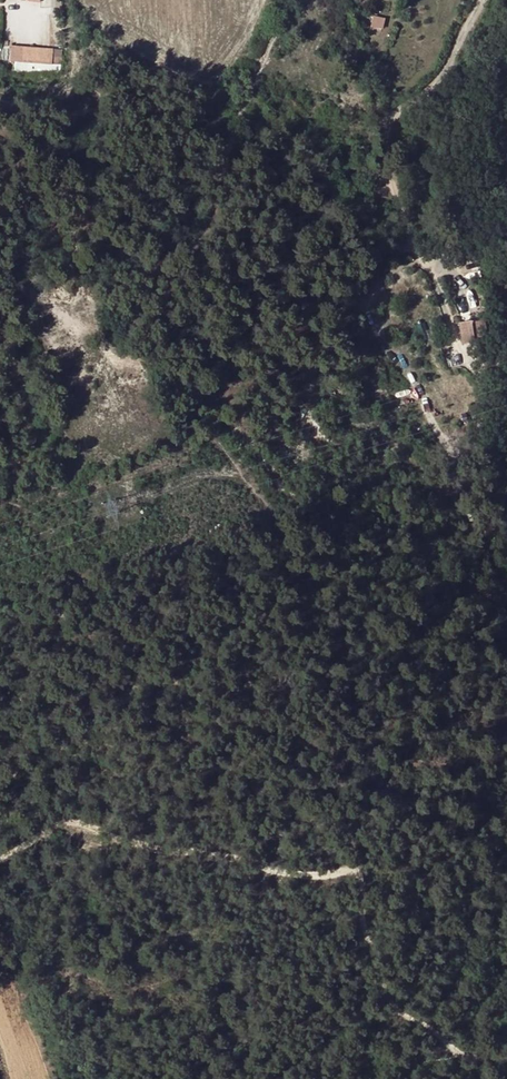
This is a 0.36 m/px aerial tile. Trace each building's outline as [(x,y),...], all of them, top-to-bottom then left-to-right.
[(384,19),(373,17),(371,25),(382,28),(384,19)] [(52,49),(10,46),(9,61),(12,61),(51,64),(52,56),(52,49)] [(61,57),(52,56),(51,64),(60,65),(61,57)] [(51,64),(12,61),(11,74),(34,75),(34,73),(59,75),(60,65),(51,64)] [(431,134),(428,113),(420,114),(423,135),(431,134)] [(441,132),(433,133),(435,144),(443,143),(441,132)] [(435,146),(435,144),(433,133),(431,134),(423,135),(422,135),(424,147),(435,146)] [(277,177),(264,161),(255,169),(268,184),(277,177)] [(473,320),(477,341),(488,339),(483,318),(473,320)] [(473,320),(460,323),(464,344),(477,341),(473,320)] [(481,352),(490,350),(488,339),(477,341),(479,352),(481,352)] [(492,359),(490,350),(481,352),(483,361),(492,359)]
